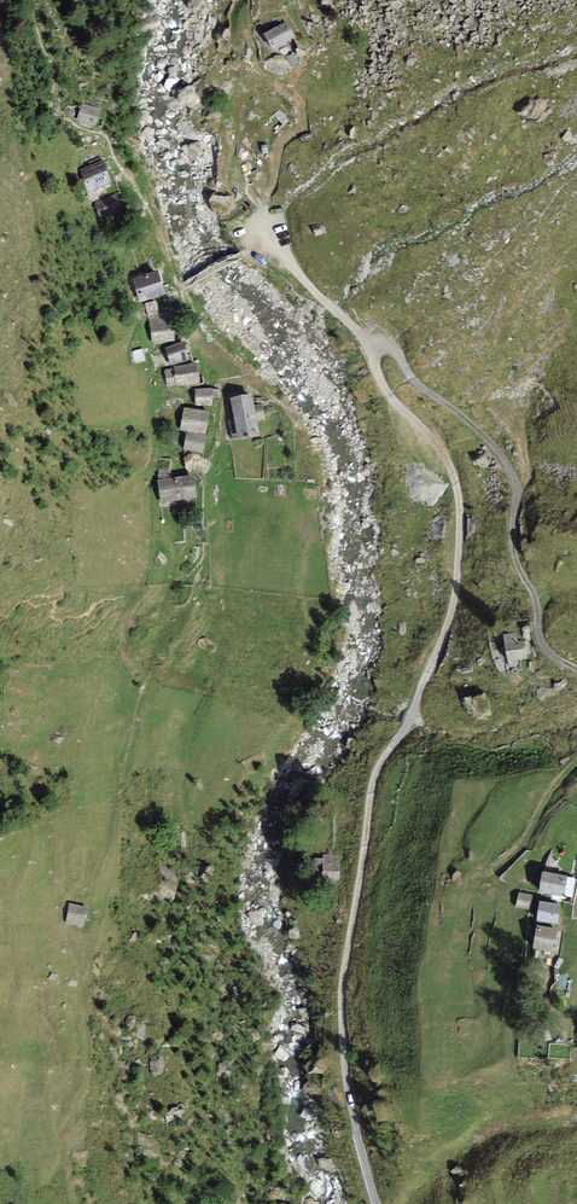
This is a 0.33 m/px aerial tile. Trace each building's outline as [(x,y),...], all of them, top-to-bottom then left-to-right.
[(285,24),(261,37),(274,57),(297,47),(285,24)] [(100,117),(78,110),(74,123),(95,129),(100,117)] [(103,173),(80,182),(88,200),(108,192),(103,173)] [(102,222),(124,214),(116,192),(94,201),(102,222)] [(132,280),(137,306),(166,298),(160,275),(132,280)] [(150,323),(150,344),(173,343),(173,322),(150,323)] [(165,345),(167,365),(189,361),(186,341),(165,345)] [(168,365),(168,388),(199,387),(199,364),(168,365)] [(212,390),(194,390),(194,406),(211,407),(212,390)] [(250,396),(227,401),(233,443),(258,439),(250,396)] [(181,409),(177,433),(206,437),(210,412),(181,409)] [(186,434),(182,451),(203,455),(207,439),(186,434)] [(191,475),(158,479),(162,508),(193,503),(191,475)] [(524,641),(504,645),(507,664),(528,659),(524,641)] [(318,861),(319,874),(340,872),(339,860),(318,861)] [(340,881),(340,874),(324,875),(324,882),(340,881)] [(541,874),(537,895),(565,900),(568,879),(541,874)] [(537,924),(558,927),(562,906),(540,903),(537,924)] [(86,907),(67,905),(64,926),(83,928),(86,907)] [(559,929),(536,926),(533,949),(556,952),(559,929)]
